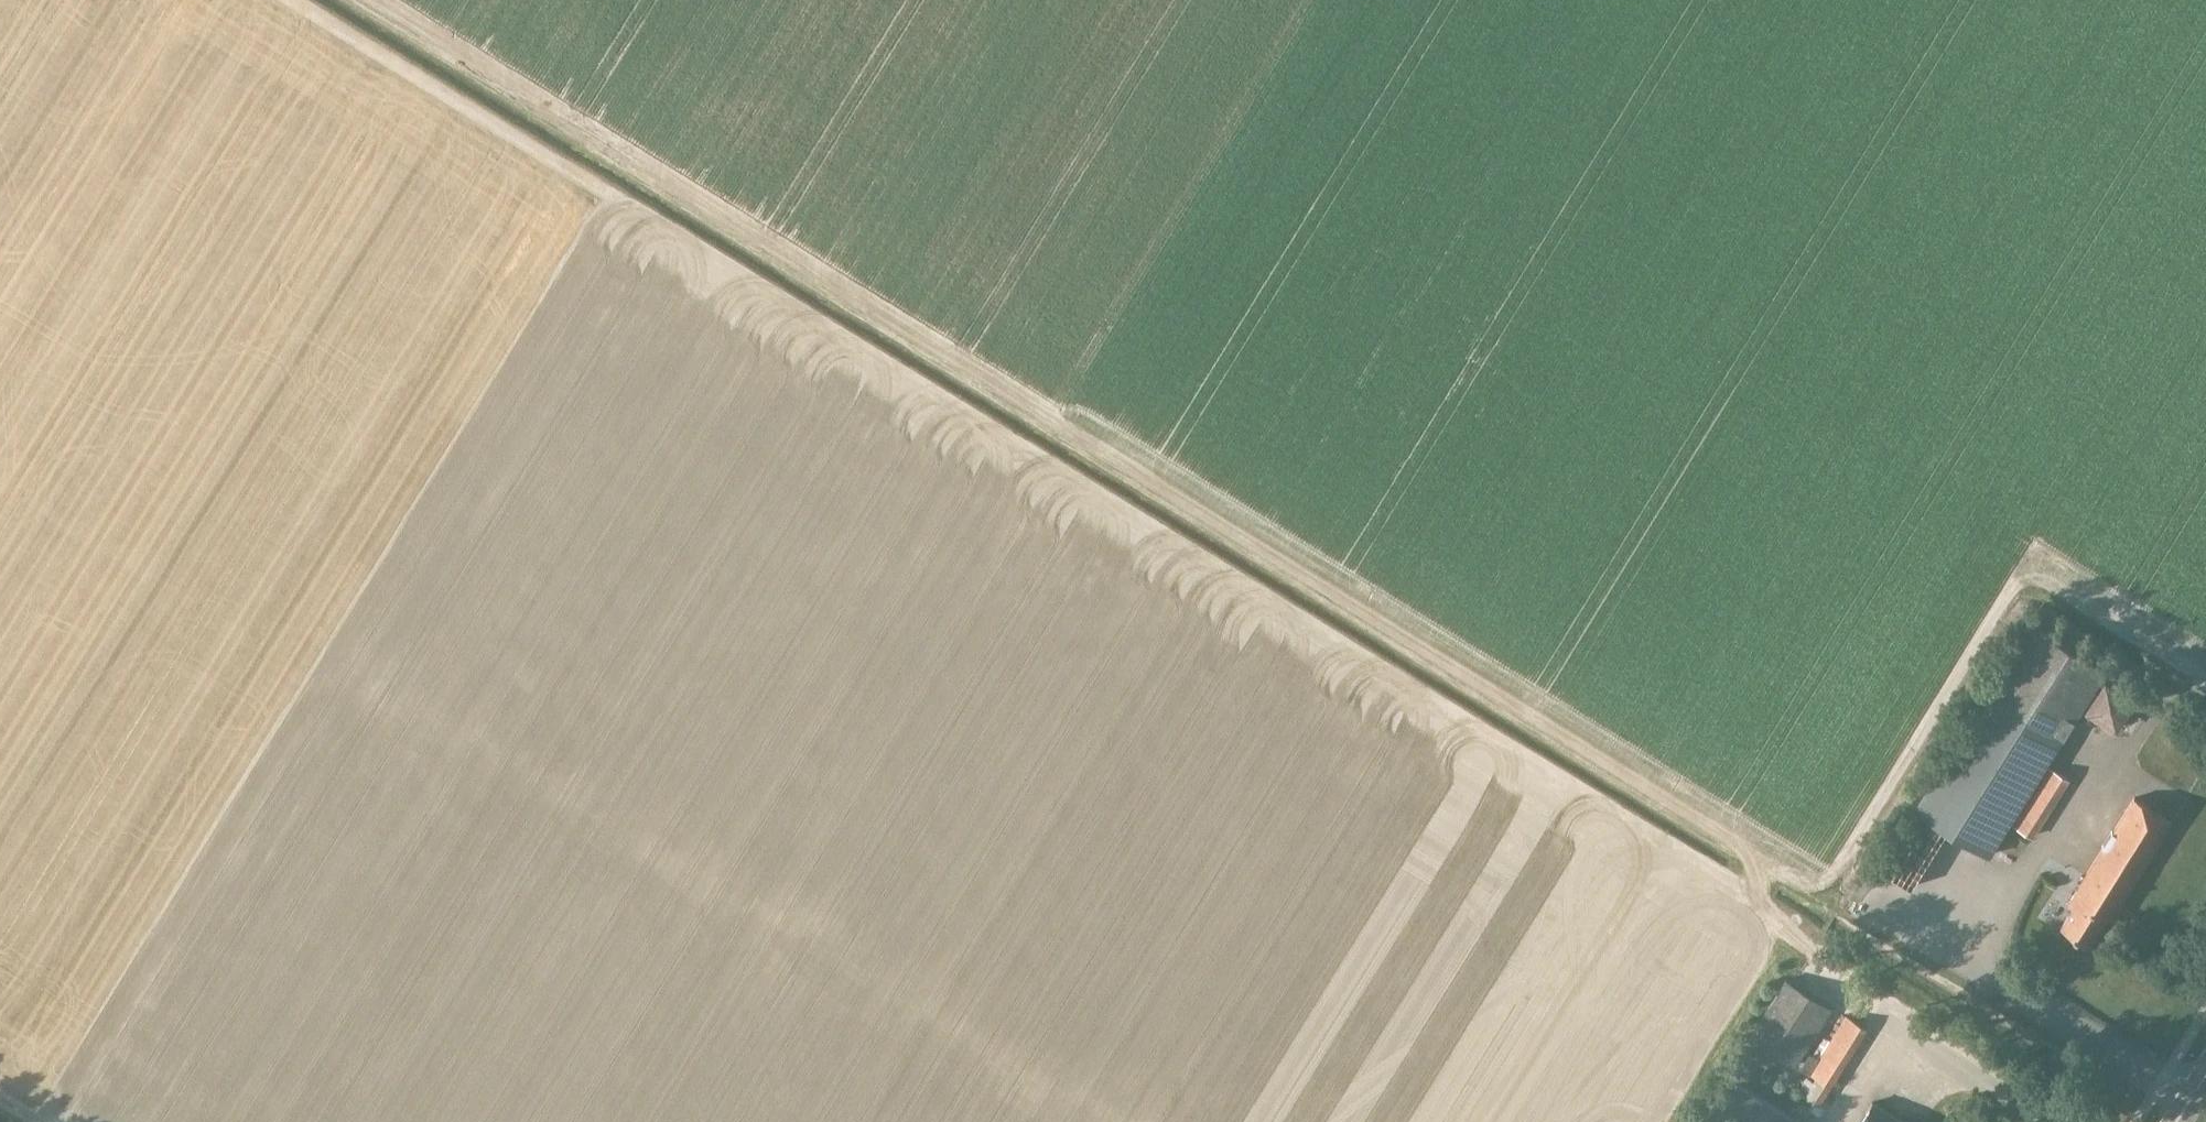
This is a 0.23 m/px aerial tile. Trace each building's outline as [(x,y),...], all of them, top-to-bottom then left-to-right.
[(1988,855),(2062,737),(2105,667),(2028,620),(1911,808),(1988,855)] [(2116,731),(2135,699),(2103,679),(2083,711),(2116,731)] [(2032,835),(2067,779),(2047,766),(2012,823),(2032,835)] [(2134,797),(2067,903),(2073,906),(2061,925),(2087,942),(2104,916),(2109,919),(2171,820),(2134,797)] [(1748,1035),(1783,1057),(1795,1065),(1800,1057),(1831,1007),(1784,977),(1748,1035)] [(1830,1085),(1848,1057),(1866,1027),(1844,1013),(1817,1057),(1808,1072),(1830,1085)] [(1922,1070),(1929,1053),(1906,1044),(1899,1061),(1922,1070)] [(2016,1057),(2013,1063),(2023,1068),(2026,1062),(2016,1057)] [(1731,1077),(1706,1115),(1717,1121),(1801,1121),(1731,1077)] [(1858,1121),(1906,1121),(1872,1101),(1858,1121)]
